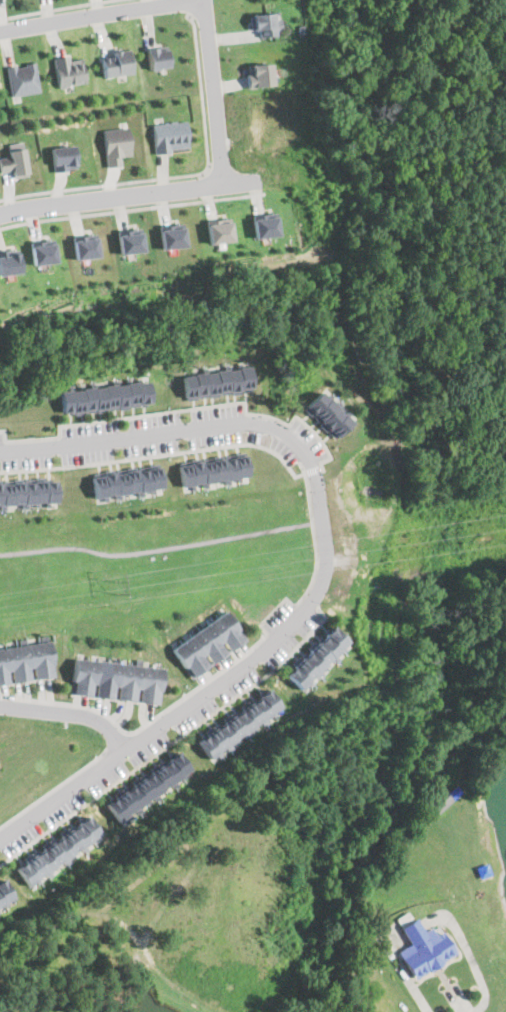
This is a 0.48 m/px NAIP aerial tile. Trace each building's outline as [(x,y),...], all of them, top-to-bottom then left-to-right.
[(253,36),(281,34),(280,12),(252,14),(253,36)] [(148,47),(150,69),(170,67),(168,45),(148,47)] [(102,52),(106,77),(133,72),(129,48),(102,52)] [(55,59),(60,86),(87,81),(82,54),(55,59)] [(40,92),(37,63),(8,66),(11,95),(40,92)] [(246,63),(246,85),(272,85),(272,63),(246,63)] [(152,124),(156,153),(170,152),(170,149),(188,146),(184,120),(152,124)] [(125,128),(105,132),(111,165),(118,164),(117,157),(130,154),(125,128)] [(1,174),(14,172),(15,177),(29,175),(22,141),(5,143),(8,159),(0,161),(0,168),(1,174)] [(75,146),(51,148),(54,171),(77,169),(75,146)] [(278,235),(276,212),(252,214),(255,237),(278,235)] [(208,243),(232,241),(230,218),(207,219),(208,243)] [(161,225),(162,248),(185,247),(184,223),(161,225)] [(120,254),(144,252),(142,228),(118,230),(120,254)] [(98,257),(97,233),(73,235),(75,259),(98,257)] [(33,264),(56,262),(54,239),(31,241),(33,264)] [(21,272),(17,248),(0,251),(0,276),(21,272)] [(249,366),(251,389),(184,398),(183,375),(249,366)] [(152,404),(149,380),(60,390),(63,414),(152,404)] [(303,406),(332,438),(351,421),(319,390),(303,406)] [(245,457),(183,465),(186,483),(247,476),(245,457)] [(163,489),(161,466),(94,472),(96,495),(163,489)] [(60,503),(59,479),(0,481),(0,504),(60,503)] [(229,613),(171,645),(188,676),(246,644),(229,613)] [(285,673),(302,688),(347,640),(333,625),(285,673)] [(49,643),(0,648),(0,684),(53,678),(49,643)] [(158,703),(161,666),(73,658),(70,695),(158,703)] [(196,741),(211,761),(282,708),(267,688),(196,741)] [(105,802),(119,822),(190,768),(176,750),(105,802)] [(14,866),(28,884),(99,833),(86,815),(14,866)] [(13,899),(4,879),(0,881),(0,905),(13,899)] [(400,926),(410,944),(398,951),(414,979),(456,954),(439,924),(425,932),(416,917),(400,926)]
